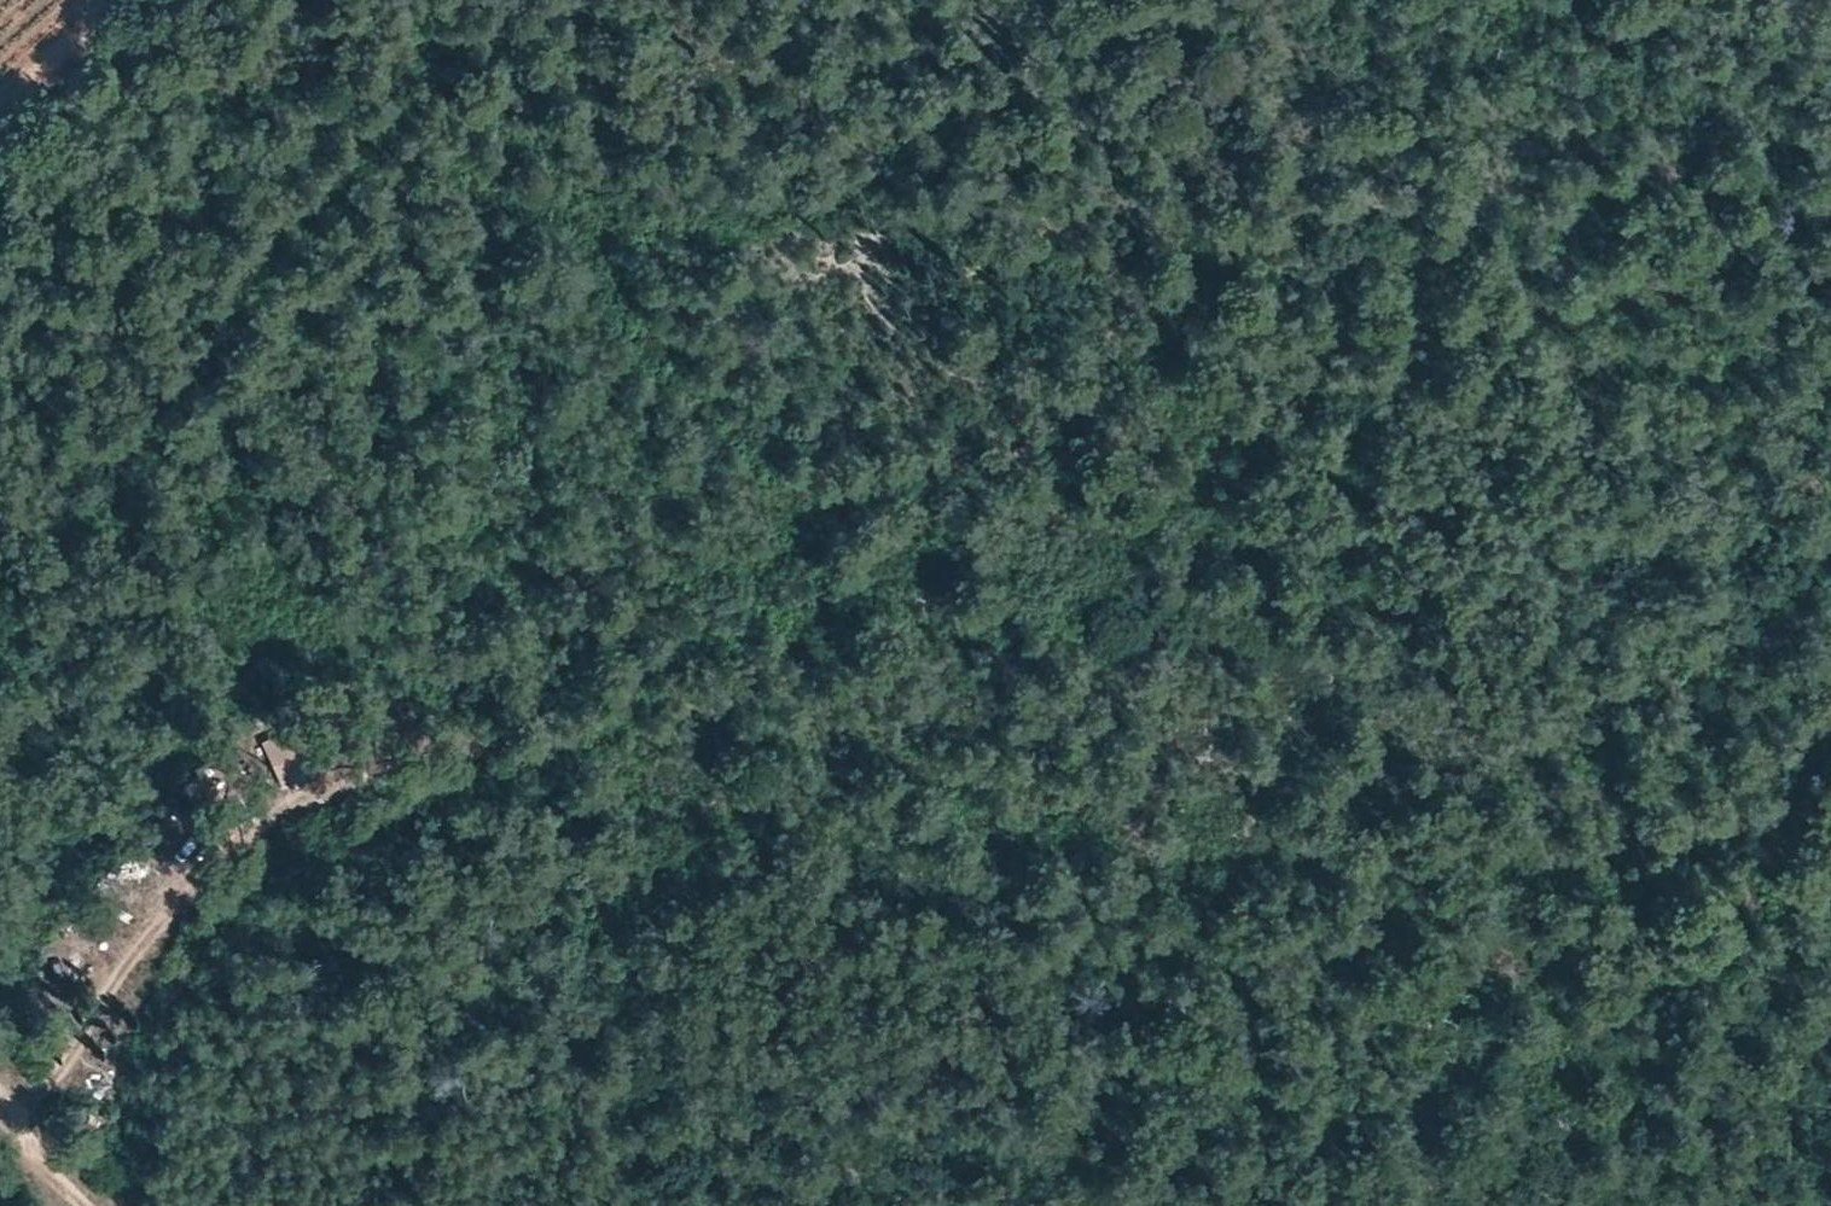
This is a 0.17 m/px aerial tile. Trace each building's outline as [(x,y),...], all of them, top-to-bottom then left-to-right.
[(295,724),(260,736),(277,786),(312,775),(295,724)] [(138,889),(125,908),(147,922),(159,903),(138,889)]
